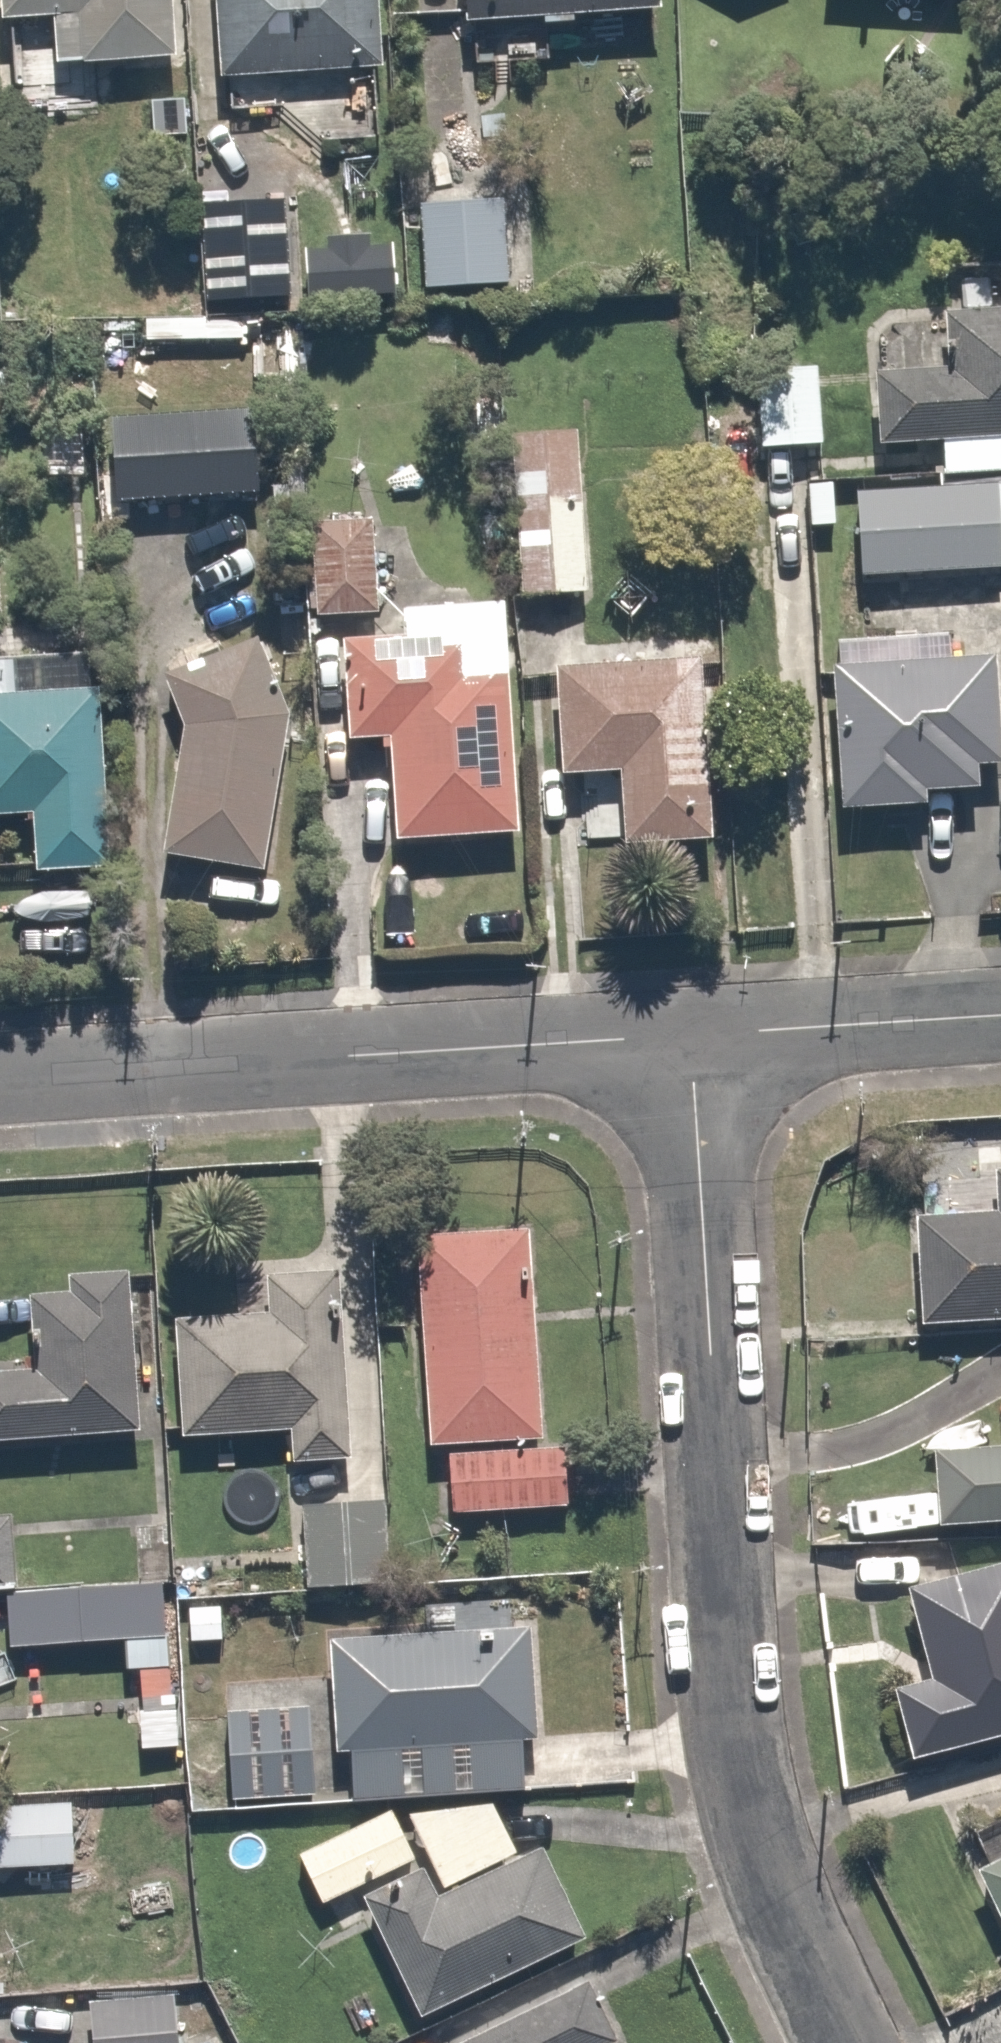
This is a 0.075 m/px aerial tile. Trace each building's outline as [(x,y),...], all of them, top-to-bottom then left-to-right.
[(35,13),(37,54),(174,49),(172,0),(0,0),(0,15),(35,13)] [(275,69),(371,66),(370,0),(211,0),(213,70),(222,70),(223,106),(276,105),(275,69)] [(531,10),(531,24),(570,22),(569,8),(652,4),(652,0),(455,0),(456,13),(531,10)] [(500,186),(404,188),(405,288),(501,286),(500,186)] [(284,283),(282,190),(208,192),(210,285),(284,283)] [(941,315),(944,370),(870,375),(874,446),(937,442),(939,477),(1000,473),(1000,311),(941,315)] [(757,450),(822,445),(817,366),(751,370),(757,450)] [(584,592),(575,432),(509,436),(520,596),(584,592)] [(306,515),(303,454),(242,455),(242,493),(258,492),(259,518),(306,515)] [(857,578),(999,570),(994,484),(852,493),(857,578)] [(312,618),(377,615),(373,522),(308,525),(312,618)] [(29,813),(33,873),(108,870),(96,690),(90,690),(88,656),(85,654),(84,625),(36,628),(38,657),(0,659),(0,815),(29,813)] [(386,750),(391,841),(515,833),(503,662),(471,663),(469,632),(339,640),(344,740),(378,739),(379,750),(386,750)] [(833,640),(834,667),(826,668),(837,810),(922,806),(921,792),(975,789),(973,767),(999,765),(992,657),(950,659),(949,632),(833,640)] [(286,716),(252,639),(157,676),(179,728),(158,855),(260,872),(286,716)] [(707,841),(698,660),(550,668),(556,776),(614,772),(619,846),(707,841)] [(1000,1317),(1000,1168),(990,1168),(992,1179),(928,1182),(930,1215),(910,1217),(918,1321),(1000,1317)] [(426,1445),(540,1438),(527,1227),(413,1232),(426,1445)] [(126,1269),(64,1273),(65,1291),(24,1294),(30,1368),(0,1370),(0,1440),(137,1431),(126,1269)] [(348,1457),(335,1269),(262,1274),(265,1312),(172,1317),(178,1436),(286,1428),(290,1461),(348,1457)] [(929,1449),(934,1525),(1000,1521),(1000,1445),(929,1449)] [(563,1446),(447,1453),(450,1512),(566,1505),(563,1446)] [(389,1582),(384,1500),(300,1505),(304,1587),(389,1582)] [(14,1587),(9,1514),(0,1515),(0,1588),(14,1587)] [(889,1688),(910,1758),(1000,1735),(1000,1563),(903,1587),(926,1677),(889,1688)] [(163,1636),(160,1582),(2,1593),(6,1647),(163,1636)] [(220,1605),(186,1607),(188,1641),(222,1640),(220,1605)] [(535,1739),(529,1625),(326,1638),(333,1749),(347,1749),(348,1798),(522,1787),(520,1740),(535,1739)] [(139,1696),(170,1694),(168,1664),(137,1666),(139,1696)] [(177,1745),(174,1694),(170,1694),(139,1696),(135,1696),(140,1747),(177,1745)] [(313,1794),(309,1705),(223,1711),(230,1799),(313,1794)] [(69,1801),(0,1804),(0,1867),(72,1864),(69,1801)] [(490,1802),(406,1814),(441,1888),(515,1853),(490,1802)] [(319,1903),(414,1859),(390,1810),(296,1854),(319,1903)] [(434,1895),(420,1865),(360,1894),(418,2015),(583,1937),(540,1846),(434,1895)] [(974,1867),(1000,1924),(1000,1854),(974,1867)] [(456,2042),(608,2042),(615,2040),(585,1978),(456,2042)] [(172,1993),(86,2000),(90,2042),(176,2042),(172,1993)]
